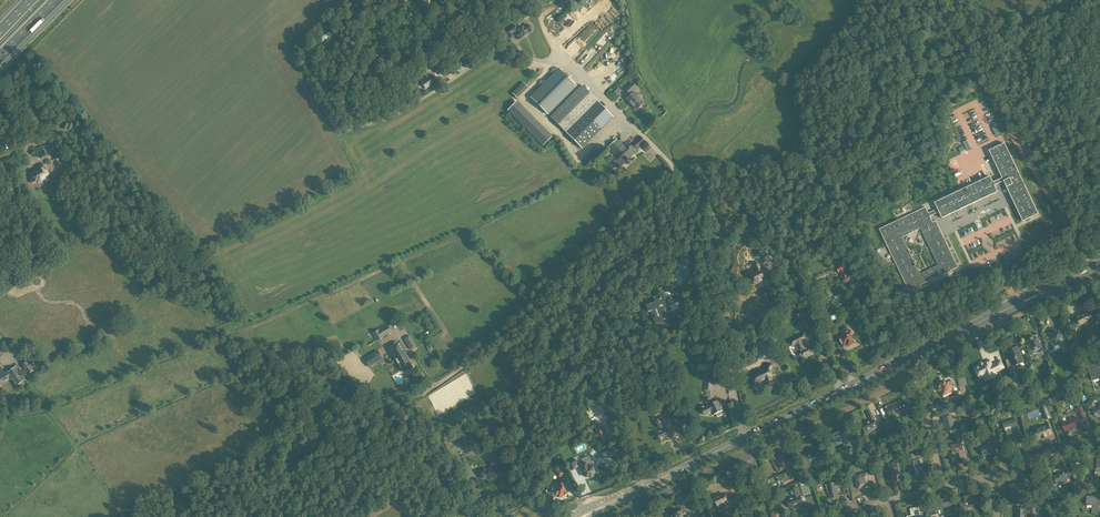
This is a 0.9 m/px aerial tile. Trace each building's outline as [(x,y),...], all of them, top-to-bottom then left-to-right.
[(479,8),(481,13),(491,8),(488,3),(479,8)] [(357,4),(348,14),(353,19),(362,9),(357,4)] [(445,15),(449,18),(456,10),(452,6),(445,15)] [(569,13),(565,18),(570,23),(574,18),(569,13)] [(607,22),(606,21),(608,19),(604,13),(595,20),(601,27),(607,22)] [(402,30),(411,21),(407,18),(399,27),(402,30)] [(509,38),(515,34),(519,40),(531,32),(526,24),(518,30),(515,25),(505,32),(509,38)] [(320,39),(324,45),(328,42),(326,39),(331,36),(328,32),(320,39)] [(305,56),(309,59),(316,50),(312,47),(305,56)] [(375,63),(379,66),(387,56),(383,53),(375,63)] [(455,67),(458,71),(468,66),(465,61),(462,63),(455,67)] [(576,85),(559,68),(530,97),(547,114),(576,86),(576,85)] [(619,68),(612,74),(616,78),(622,71),(619,68)] [(421,81),(426,89),(431,86),(430,85),(435,81),(430,72),(425,75),(427,77),(421,81)] [(324,80),(320,82),(326,91),(330,89),(324,80)] [(519,98),(530,86),(524,81),(513,92),(519,98)] [(635,87),(636,86),(632,83),(625,90),(629,93),(630,95),(626,99),(636,110),(643,103),(634,93),(638,90),(635,87)] [(550,116),(566,132),(582,148),(613,117),(581,85),(550,116)] [(619,87),(615,92),(618,95),(623,90),(619,87)] [(552,137),(516,102),(507,112),(542,147),(552,137)] [(334,107),(346,115),(349,111),(337,103),(334,107)] [(62,128),(67,130),(67,129),(71,131),(73,124),(69,122),(69,124),(65,123),(62,128)] [(628,147),(629,148),(628,150),(617,139),(608,147),(619,159),(618,160),(616,158),(613,161),(616,164),(618,162),(621,165),(634,153),(638,150),(646,142),(640,135),(632,143),(632,144),(628,147)] [(928,213),(925,207),(879,229),(909,291),(958,267),(936,221),(933,222),(930,216),(939,212),(942,218),(970,205),(997,192),(994,186),(999,183),(1004,181),(1023,221),(1038,214),(1004,143),(989,150),(1002,178),(998,180),(993,182),(990,176),(935,203),(938,209),(928,213)] [(54,151),(54,144),(50,144),(50,145),(48,145),(43,147),(42,146),(35,149),(39,158),(46,155),(45,152),(50,149),(49,151),(54,151)] [(39,170),(35,172),(34,171),(29,174),(32,179),(30,180),(32,183),(33,182),(34,183),(37,181),(38,182),(40,182),(41,182),(43,181),(44,180),(45,179),(44,178),(48,176),(48,175),(47,172),(48,172),(45,164),(38,167),(39,170)] [(626,207),(623,203),(616,195),(611,199),(620,211),(626,207)] [(763,251),(770,249),(776,247),(774,241),(761,246),(763,251)] [(768,279),(763,269),(762,270),(759,263),(754,265),(757,271),(750,275),(752,281),(751,281),(752,284),(753,284),(754,285),(768,279)] [(841,277),(845,284),(851,281),(848,274),(847,275),(845,270),(842,264),(836,267),(839,273),(840,272),(842,278),(841,277)] [(972,276),(968,268),(964,270),(968,278),(972,276)] [(17,273),(4,280),(9,289),(16,286),(14,282),(20,279),(17,273)] [(665,298),(673,295),(667,292),(653,297),(655,303),(651,304),(648,305),(650,311),(653,310),(656,309),(659,317),(654,319),(655,322),(656,325),(668,321),(667,320),(673,318),(671,313),(665,315),(663,307),(668,305),(665,298)] [(794,313),(799,322),(803,320),(802,317),(805,315),(806,318),(811,316),(806,308),(794,313)] [(1076,318),(1077,321),(1076,321),(1077,324),(1079,323),(1079,325),(1080,326),(1083,324),(1083,323),(1092,318),(1090,313),(1088,314),(1087,314),(1086,313),(1076,318)] [(373,333),(377,341),(383,338),(382,336),(394,329),(390,323),(373,333)] [(842,334),(843,335),(838,338),(843,347),(847,345),(848,346),(854,343),(851,337),(853,337),(850,331),(849,331),(848,328),(842,330),(844,334),(842,334)] [(1049,333),(1054,343),(1057,341),(1058,343),(1065,342),(1062,330),(1057,331),(1057,329),(1049,333)] [(800,351),(798,352),(801,360),(813,354),(810,346),(808,347),(804,340),(806,339),(804,334),(789,341),(792,346),(796,344),(800,351)] [(404,339),(410,349),(416,345),(410,336),(404,339)] [(1029,350),(1032,348),(1033,351),(1037,349),(1039,353),(1045,350),(1045,351),(1048,350),(1045,344),(1042,345),(1043,346),(1041,347),(1036,338),(1032,340),(1031,339),(1029,340),(1029,342),(1028,342),(1030,345),(1027,346),(1029,350)] [(1070,343),(1072,347),(1074,346),(1075,347),(1082,344),(1079,339),(1077,340),(1076,339),(1072,341),(1073,342),(1070,343)] [(405,353),(406,352),(400,342),(387,349),(394,360),(395,359),(402,369),(411,364),(405,353)] [(765,344),(760,346),(762,350),(767,353),(770,359),(776,357),(769,342),(765,344)] [(1010,356),(1010,359),(1006,360),(1009,373),(1015,372),(1013,366),(1022,361),(1023,362),(1020,357),(1021,356),(1017,347),(1008,351),(1010,356)] [(378,362),(376,358),(381,355),(378,351),(364,359),(369,367),(378,362)] [(31,367),(35,365),(32,361),(28,363),(27,361),(22,364),(28,374),(33,371),(31,367)] [(992,365),(989,361),(983,364),(983,363),(982,363),(981,363),(980,363),(980,364),(979,364),(979,365),(979,366),(974,368),(980,379),(986,376),(988,380),(997,376),(995,372),(1004,368),(1000,361),(992,365)] [(773,365),(769,363),(767,370),(752,377),(755,383),(766,378),(769,385),(774,383),(771,376),(774,375),(772,371),(771,370),(773,365)] [(0,386),(10,379),(16,386),(25,380),(16,366),(8,372),(7,370),(0,375),(0,385),(0,386)] [(1099,368),(1090,370),(1092,380),(1099,378),(1099,371),(1099,368)] [(714,378),(705,377),(704,390),(706,390),(708,398),(704,400),(707,406),(705,407),(705,406),(704,407),(704,406),(702,407),(702,408),(701,408),(704,415),(712,411),(714,415),(716,414),(718,417),(722,415),(721,412),(723,410),(722,408),(722,407),(721,406),(720,405),(718,401),(713,403),(710,397),(712,391),(714,378)] [(958,379),(960,387),(967,385),(965,377),(958,379)] [(936,387),(938,391),(940,390),(943,396),(953,391),(952,388),(955,386),(952,380),(948,382),(947,381),(945,382),(941,384),(936,387)] [(906,406),(903,400),(891,407),(890,405),(886,407),(886,406),(885,407),(889,415),(890,415),(892,425),(894,425),(894,428),(899,427),(895,412),(902,408),(904,411),(907,409),(906,406)] [(1098,406),(1097,405),(1094,406),(1092,401),(1085,405),(1086,408),(1088,407),(1090,412),(1093,411),(1095,416),(1099,414),(1099,405),(1098,406)] [(1046,420),(1052,417),(1048,405),(1041,407),(1046,420)] [(662,410),(666,419),(673,416),(669,407),(662,410)] [(995,410),(992,408),(989,413),(989,414),(988,416),(977,421),(980,425),(990,420),(995,410)] [(871,421),(861,426),(866,435),(872,432),(871,429),(877,426),(874,420),(875,419),(871,412),(867,414),(871,421)] [(947,432),(950,431),(951,434),(957,432),(958,431),(957,429),(955,429),(954,424),(957,423),(956,418),(952,419),(951,415),(943,418),(947,432)] [(662,416),(653,420),(661,438),(669,435),(662,416)] [(1061,423),(1065,432),(1073,429),(1080,427),(1077,417),(1061,423)] [(1003,423),(1008,444),(1017,442),(1017,440),(1022,439),(1020,432),(1020,433),(1019,432),(1020,431),(1016,419),(1003,423)] [(880,423),(885,434),(889,432),(884,421),(880,423)] [(592,425),(596,432),(602,429),(598,422),(592,425)] [(887,427),(892,436),(896,434),(891,425),(887,427)] [(1033,431),(1037,439),(1042,437),(1042,438),(1047,437),(1046,436),(1052,434),(1048,425),(1033,431)] [(608,441),(602,429),(595,432),(601,444),(608,441)] [(835,443),(842,440),(846,450),(852,447),(847,437),(848,437),(844,429),(840,430),(841,431),(831,435),(835,443)] [(816,448),(807,453),(811,461),(824,455),(820,446),(819,447),(816,439),(812,440),(816,448)] [(996,453),(993,442),(992,440),(987,441),(986,441),(987,445),(981,447),(983,455),(988,454),(988,455),(996,453)] [(962,452),(964,451),(962,443),(951,446),(953,454),(955,454),(958,465),(966,463),(965,458),(964,459),(962,452)] [(449,456),(453,453),(448,445),(444,447),(449,456)] [(611,454),(608,448),(599,452),(602,459),(611,454)] [(909,459),(910,462),(912,462),(916,477),(924,475),(922,467),(923,466),(921,459),(916,460),(914,453),(908,454),(909,458),(909,459)] [(776,458),(774,459),(775,460),(776,459),(782,470),(789,466),(788,464),(783,455),(779,456),(777,457),(776,458)] [(592,466),(592,465),(591,462),(588,456),(581,459),(583,463),(580,465),(586,478),(588,477),(590,478),(592,477),(593,474),(595,473),(597,472),(595,467),(593,468),(592,466)] [(579,467),(574,458),(567,462),(572,470),(579,467)] [(831,472),(835,470),(831,461),(826,463),(831,472)] [(898,474),(898,471),(899,471),(897,462),(888,464),(890,471),(886,472),(888,482),(897,479),(896,475),(898,474)] [(488,478),(488,479),(501,480),(501,478),(505,478),(506,470),(507,470),(508,464),(498,463),(498,469),(489,468),(489,470),(482,469),(481,477),(488,478)] [(1072,482),(1077,480),(1076,475),(1073,467),(1058,472),(1059,476),(1054,477),(1056,485),(1061,483),(1060,479),(1064,478),(1065,478),(1066,478),(1066,477),(1070,476),(1072,482)] [(556,472),(559,477),(565,474),(562,469),(556,472)] [(779,476),(784,485),(796,479),(795,476),(791,470),(779,476)] [(855,476),(858,489),(870,486),(870,484),(870,483),(869,483),(867,475),(861,477),(861,476),(860,476),(859,475),(855,476)] [(838,481),(835,482),(827,485),(830,498),(838,496),(837,488),(841,486),(843,489),(847,487),(841,477),(837,479),(838,481)] [(1009,485),(1013,498),(1019,496),(1017,489),(1023,488),(1023,489),(1027,488),(1025,481),(1016,484),(1015,483),(1009,485)] [(567,493),(564,487),(566,487),(564,482),(559,485),(557,484),(555,485),(554,487),(555,489),(551,492),(546,494),(549,499),(553,497),(558,494),(559,497),(560,497),(561,497),(563,496),(564,495),(567,493)] [(788,503),(787,504),(787,505),(787,506),(788,506),(788,507),(789,507),(790,508),(803,504),(801,496),(798,487),(789,489),(791,497),(790,498),(790,499),(787,500),(788,503)] [(726,516),(727,516),(733,514),(730,508),(729,509),(726,503),(728,502),(726,498),(727,497),(726,495),(724,495),(724,494),(719,496),(719,495),(713,497),(718,508),(722,506),(724,511),(723,512),(726,516)] [(977,505),(976,499),(974,495),(964,497),(964,496),(958,497),(961,508),(958,508),(960,514),(962,514),(968,512),(967,507),(969,506),(972,508),(974,505),(976,505),(977,505)] [(1094,506),(1094,508),(1093,507),(1092,513),(1099,514),(1099,509),(1099,506),(1099,505),(1099,496),(1095,496),(1094,496),(1087,496),(1087,501),(1086,501),(1086,503),(1086,505),(1094,506)] [(947,512),(948,516),(953,515),(950,501),(942,503),(942,501),(932,503),(934,512),(943,510),(944,513),(947,512)] [(1025,510),(1025,508),(1016,508),(1016,516),(1036,516),(1036,505),(1029,505),(1029,510),(1025,510)] [(919,507),(910,509),(911,516),(907,516),(921,516),(919,507)]
